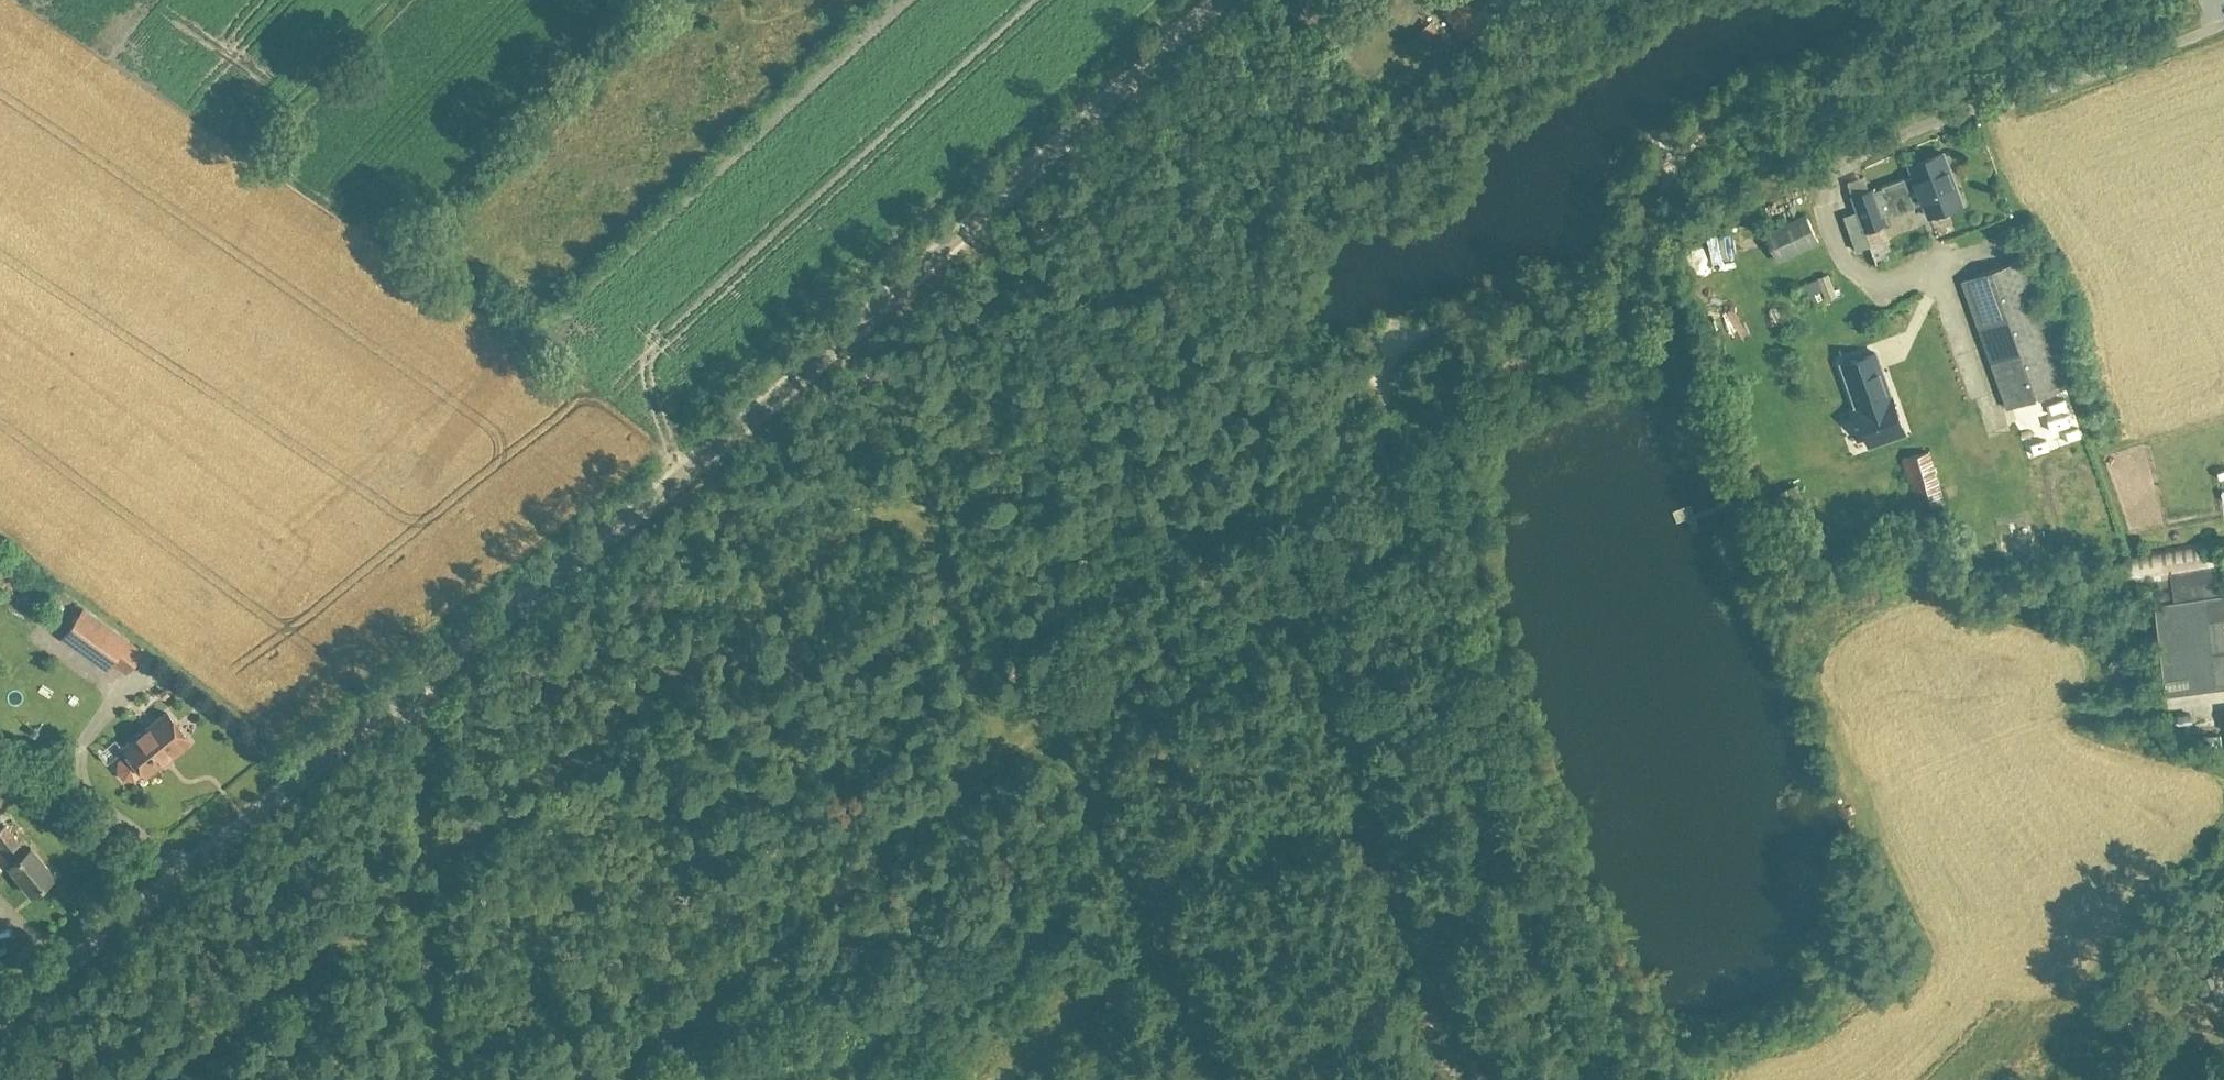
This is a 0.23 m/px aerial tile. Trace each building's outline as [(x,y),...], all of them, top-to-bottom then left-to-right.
[(1460,26),(1480,13),(1472,0),(1443,0),(1460,26)] [(1924,203),(1929,216),(1963,204),(1944,153),(1910,165),(1914,177),(1905,180),(1904,178),(1882,186),(1883,188),(1875,191),(1874,189),(1870,191),(1853,197),(1858,210),(1865,230),(1883,224),(1886,222),(1883,214),(1892,211),(1893,215),(1915,206),(1924,203)] [(1779,261),(1819,242),(1806,214),(1766,233),(1779,261)] [(2007,405),(2066,384),(2021,260),(1963,281),(2007,405)] [(1826,300),(1837,296),(1828,274),(1818,278),(1826,300)] [(1891,396),(1875,351),(1842,363),(1859,408),(1856,409),(1869,445),(1906,432),(1893,396),(1891,396)] [(1901,459),(1916,510),(1944,502),(1930,451),(1901,459)] [(2158,584),(2173,583),(2175,598),(2219,592),(2212,542),(2125,554),(2130,590),(2159,586),(2158,584)] [(2223,583),(2223,562),(2216,566),(2223,583)] [(2174,599),(2172,583),(2159,585),(2161,600),(2154,601),(2166,695),(2223,688),(2223,593),(2174,599)] [(141,650),(126,639),(84,608),(62,636),(105,668),(111,660),(125,671),(141,650)] [(82,652),(76,660),(94,674),(101,666),(82,652)] [(25,694),(37,677),(28,672),(17,689),(25,694)] [(143,772),(145,775),(170,755),(171,757),(191,741),(167,712),(123,747),(129,755),(122,761),(121,770),(127,777),(136,778),(143,772)] [(54,877),(31,847),(27,851),(6,825),(0,829),(0,848),(12,863),(8,865),(32,895),(54,877)] [(2212,973),(2195,981),(2204,1001),(2221,993),(2212,973)]
